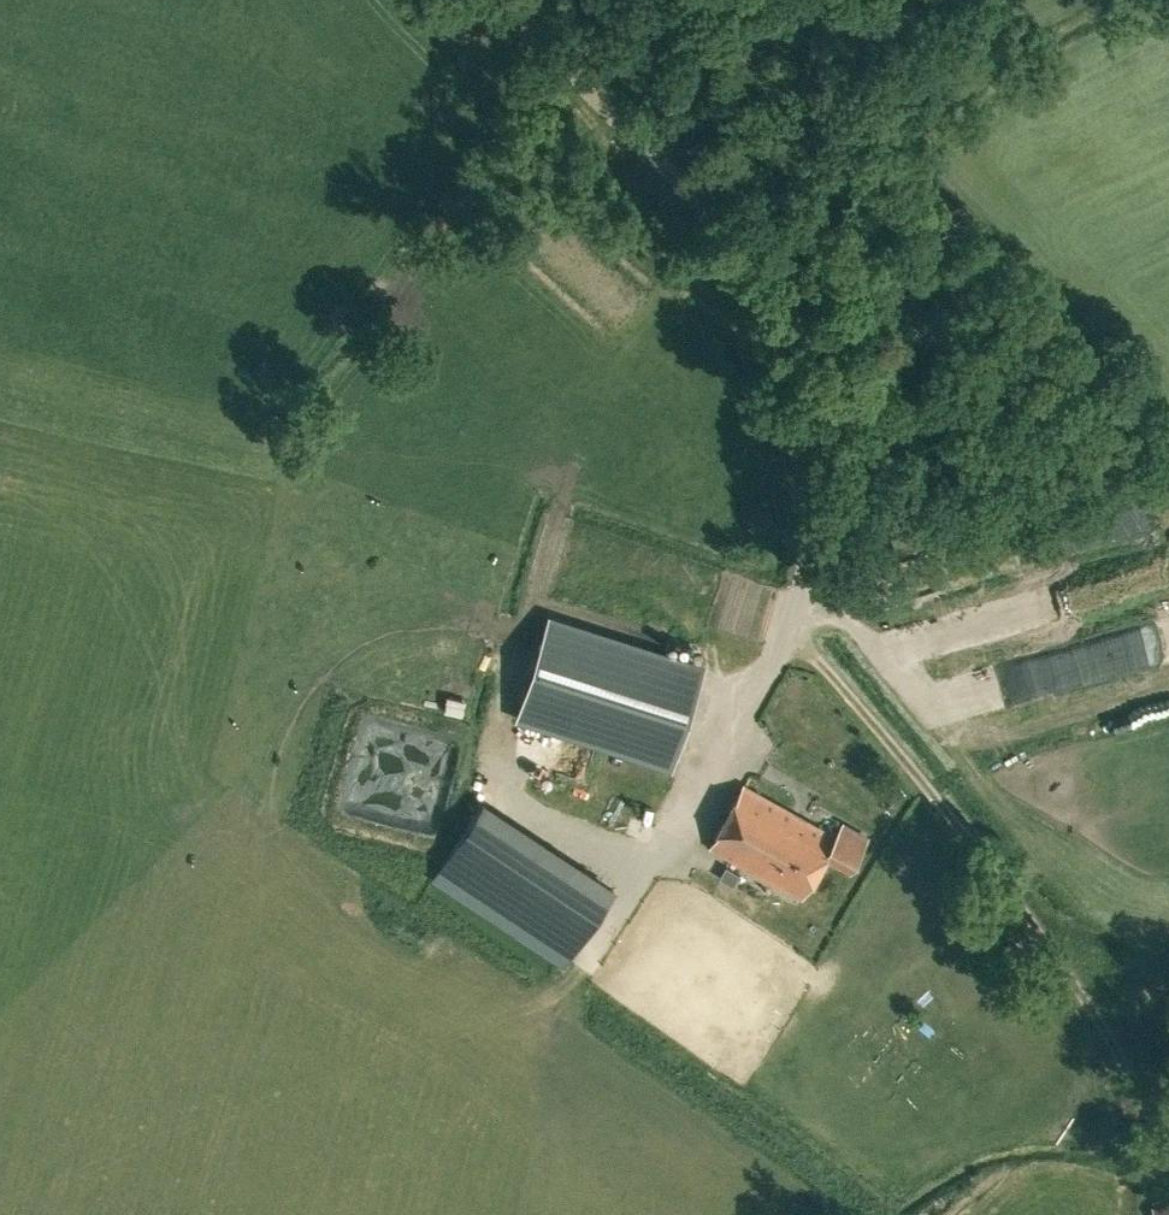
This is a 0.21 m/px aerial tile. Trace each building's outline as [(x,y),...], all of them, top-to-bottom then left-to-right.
[(678,661),(547,619),(517,716),(566,732),(647,758),(671,765),(701,669),(678,661)] [(834,837),(743,785),(709,845),(801,897),(824,855),(848,869),(866,838),(842,824),(834,837)] [(615,889),(482,802),(431,881),(563,967),(615,889)] [(1156,1205),(1158,1214),(1168,1214),(1168,1209),(1167,1203),(1156,1205)]
